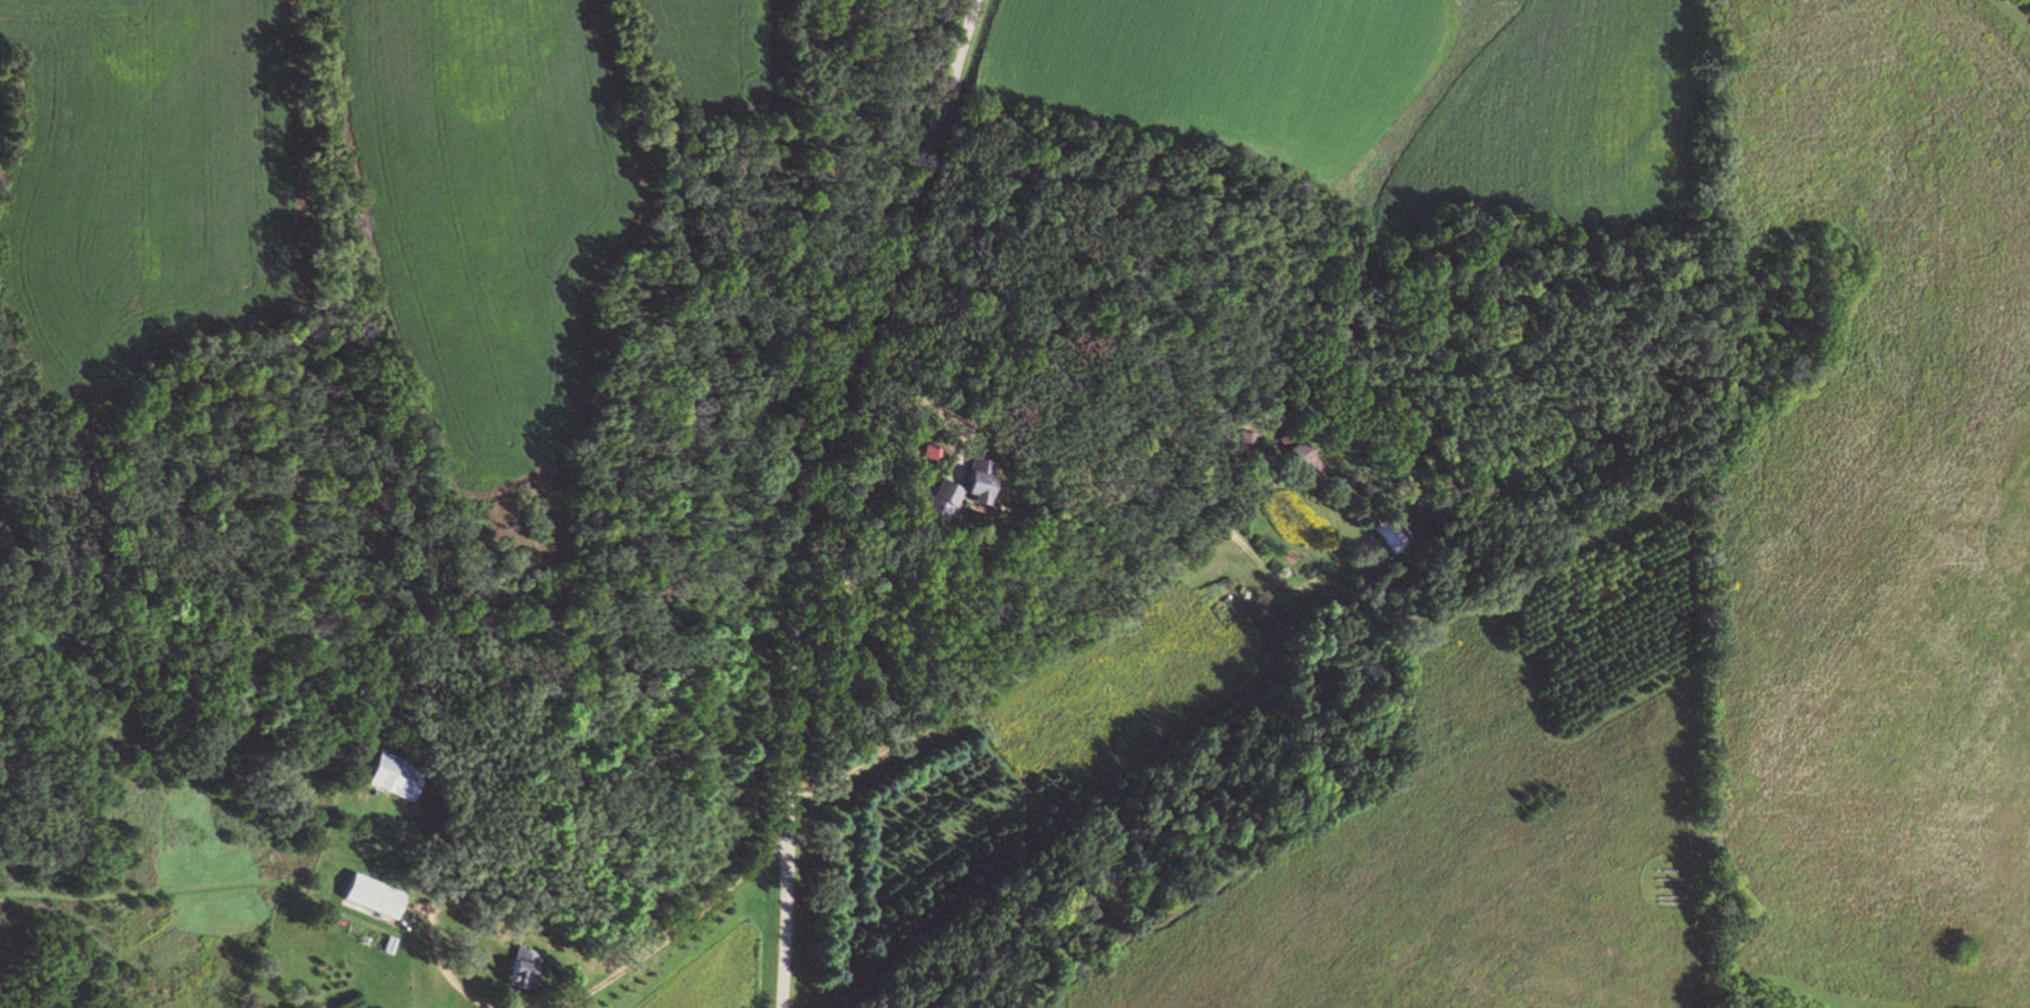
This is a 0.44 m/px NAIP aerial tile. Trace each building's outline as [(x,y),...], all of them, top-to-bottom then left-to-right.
[(1279,435),(1294,426),(1301,438),(1303,437),(1314,454),(1316,453),(1325,467),(1306,479),(1279,435)] [(1256,432),(1254,445),(1241,444),(1242,431),(1256,432)] [(969,455),(995,459),(992,476),(991,476),(986,502),(969,499),(971,491),(963,490),(969,455)] [(959,489),(943,519),(921,508),(936,477),(959,489)] [(1430,500),(1430,508),(1417,508),(1417,500),(1430,500)] [(1371,525),(1386,513),(1388,516),(1394,511),(1409,531),(1403,536),(1407,541),(1393,552),(1371,525)] [(379,748),(425,768),(411,802),(365,783),(379,748)] [(352,871),(404,892),(393,919),(341,898),(352,871)] [(396,937),(390,952),(381,949),(386,934),(396,937)] [(504,982),(517,942),(523,943),(522,946),(534,950),(533,953),(539,955),(530,983),(528,982),(526,989),(504,982)]
